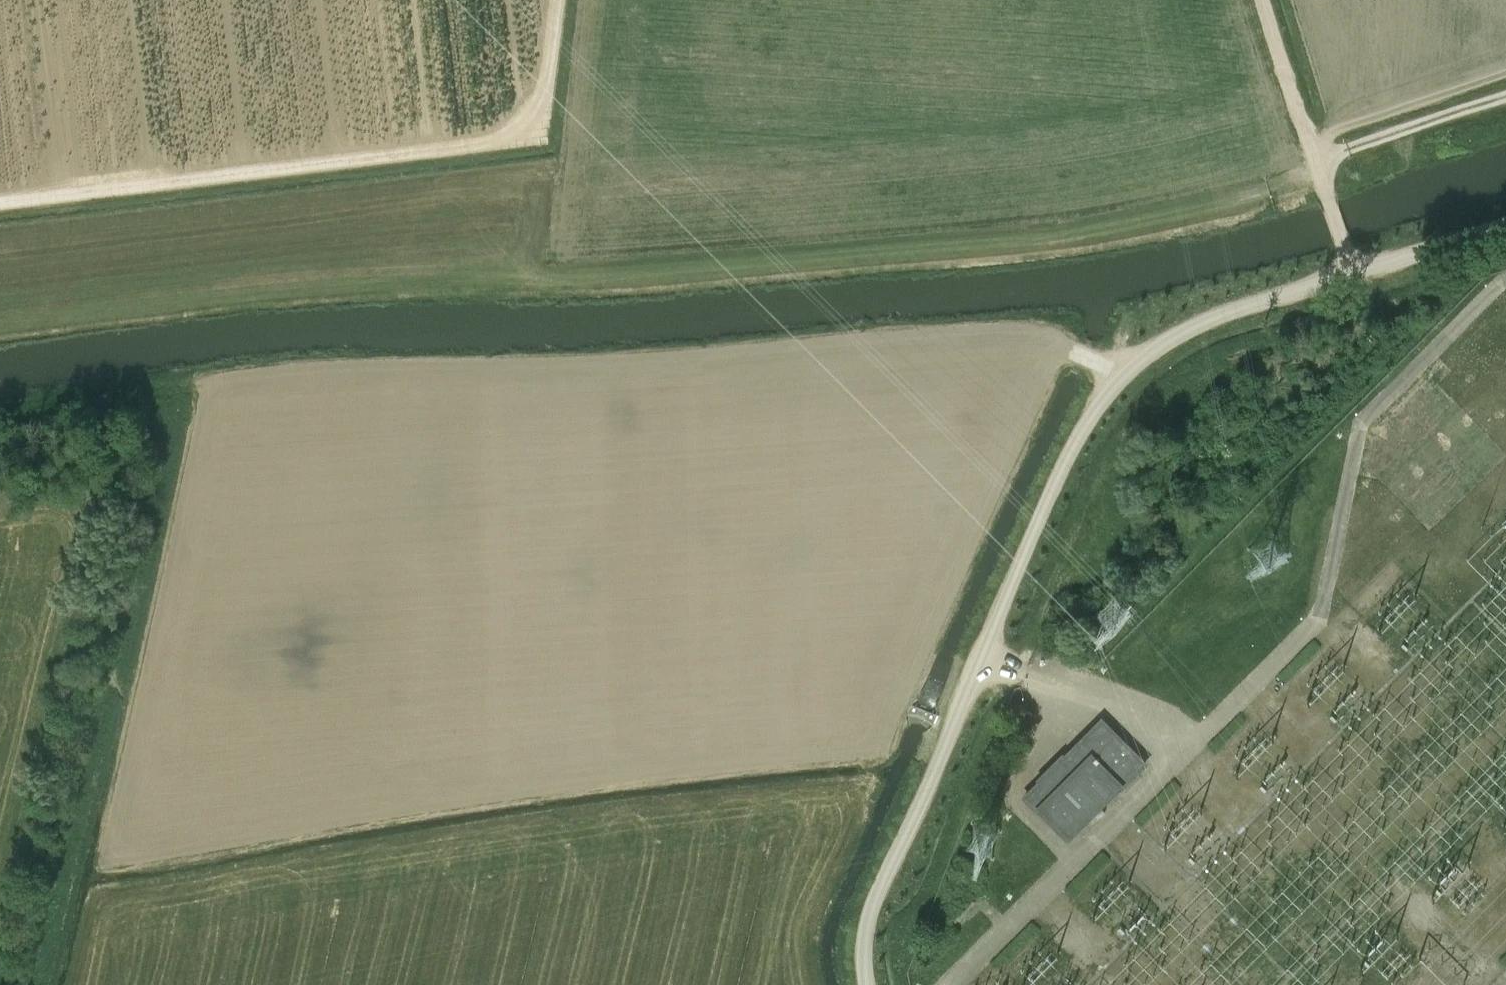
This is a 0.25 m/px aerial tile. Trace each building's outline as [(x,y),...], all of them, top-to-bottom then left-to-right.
[(1098,629),(1125,616),(1108,580),(1081,592),(1098,629)] [(1067,842),(1119,790),(1121,791),(1148,764),(1101,717),(1064,754),(1063,753),(1035,780),(1037,781),(1021,797),(1037,814),(1039,813),(1067,842)] [(955,812),(947,855),(989,862),(996,818),(955,812)]
